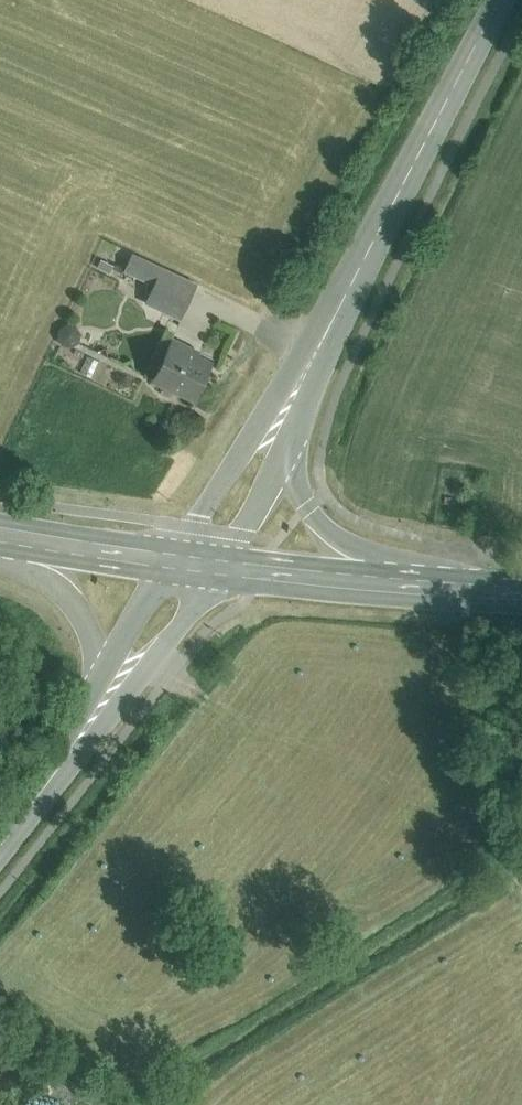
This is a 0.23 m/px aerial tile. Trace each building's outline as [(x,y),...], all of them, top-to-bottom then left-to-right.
[(161,267),(131,253),(124,269),(153,283),(154,281),(161,267)] [(197,284),(161,267),(154,281),(190,298),(197,284)] [(190,298),(154,281),(153,283),(145,301),(181,318),(190,298)] [(199,351),(171,338),(153,379),(195,399),(212,363),(197,356),(199,351)]
